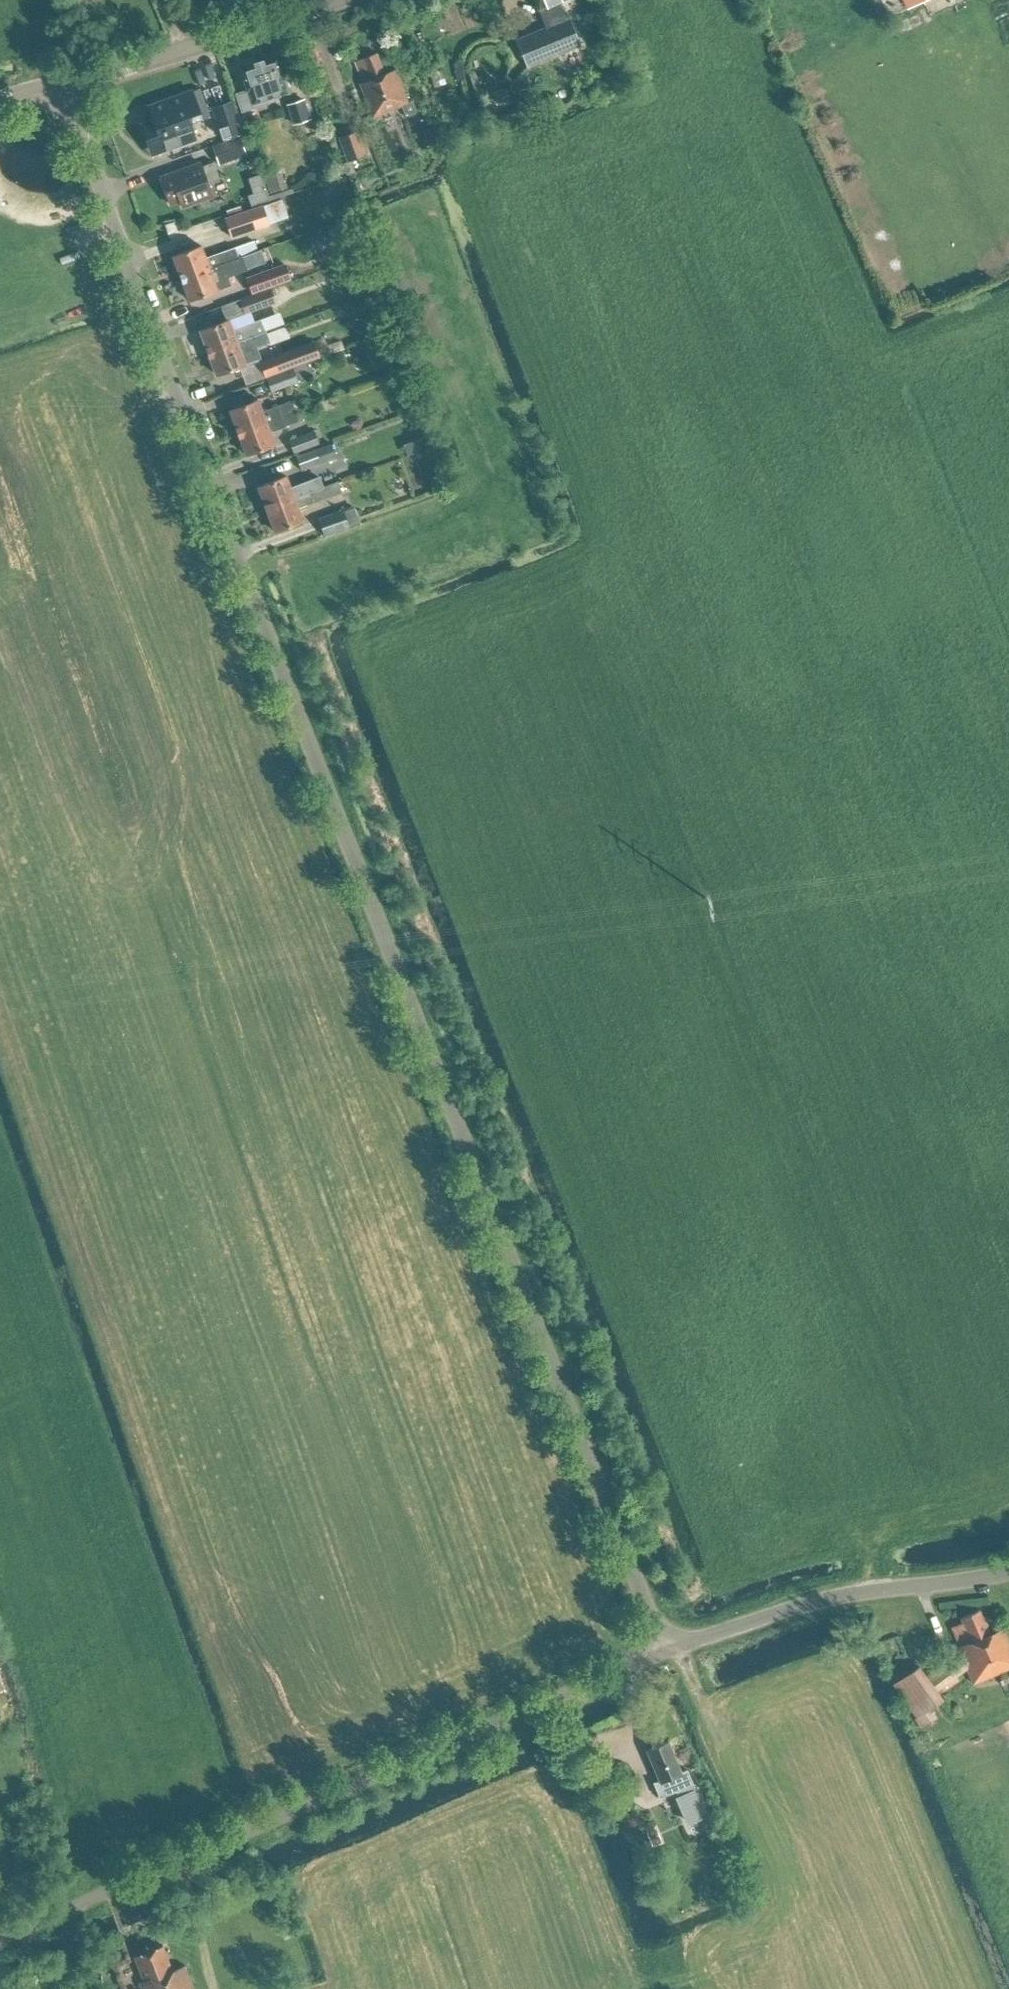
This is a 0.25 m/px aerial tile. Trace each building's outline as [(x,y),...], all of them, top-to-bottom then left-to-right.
[(563,12),(558,1),(559,0),(534,0),(542,20),(544,20),(546,25),(514,38),(526,67),(580,45),(568,16),(565,17),(563,12)] [(923,0),(902,0),(906,8),(923,0)] [(384,73),(376,52),(361,58),(361,59),(354,61),(362,81),(359,83),(372,116),(400,105),(404,115),(415,111),(412,100),(408,102),(395,69),(384,73)] [(241,109),(253,106),(252,103),(288,91),(287,90),(283,78),(284,78),(276,54),(238,66),(246,90),(236,93),(241,109)] [(510,103),(505,87),(484,94),(489,110),(510,103)] [(192,90),(191,88),(145,104),(150,118),(138,122),(151,157),(196,140),(187,115),(199,111),(202,119),(208,117),(197,88),(192,90)] [(221,139),(243,131),(232,99),(210,107),(221,139)] [(292,124),(310,119),(304,99),(286,104),(292,124)] [(346,161),(368,153),(359,130),(338,136),(346,161)] [(219,164),(247,155),(240,135),(213,145),(219,164)] [(219,178),(213,161),(201,166),(200,162),(160,177),(169,203),(178,200),(181,208),(212,196),(207,182),(219,178)] [(283,180),(280,171),(263,176),(269,194),(287,188),(285,179),(283,180)] [(230,237),(268,224),(261,204),(223,217),(230,237)] [(333,237),(351,230),(347,219),(329,225),(333,237)] [(168,233),(177,230),(174,221),(165,224),(168,233)] [(209,267),(241,255),(257,250),(253,240),(205,257),(200,245),(172,255),(180,277),(209,267)] [(209,267),(180,277),(188,300),(230,284),(226,276),(246,269),(241,255),(209,267)] [(250,293),(290,279),(284,262),(244,276),(250,293)] [(244,313),(276,302),(271,286),(239,299),(244,313)] [(220,306),(225,320),(228,319),(244,313),(239,299),(220,306)] [(244,313),(228,319),(231,329),(248,322),(244,313)] [(208,352),(265,330),(260,318),(248,322),(231,329),(228,319),(225,320),(199,329),(208,352)] [(265,330),(208,352),(216,374),(261,357),(256,347),(270,341),(265,330)] [(267,376),(291,367),(292,367),(319,356),(314,344),(259,364),(265,377),(268,376),(267,376)] [(267,376),(268,376),(271,391),(298,381),(292,367),(291,367),(267,376)] [(415,394),(418,402),(426,399),(423,391),(415,394)] [(237,431),(295,410),(290,399),(261,410),(257,399),(229,409),(237,431)] [(295,410),(237,431),(245,454),(274,443),(269,430),(298,420),(295,410)] [(400,445),(411,460),(434,443),(422,428),(400,445)] [(293,452),(318,443),(314,431),(289,440),(293,452)] [(316,448),(321,463),(335,458),(330,443),(316,448)] [(301,470),(321,463),(316,448),(296,455),(301,470)] [(319,477),(290,488),(286,475),(257,486),(265,508),(294,498),(323,487),(319,477)] [(294,498),(265,508),(274,530),(302,520),(298,508),(327,496),(341,491),(337,481),(323,487),(294,498)] [(324,536),(358,522),(352,506),(318,518),(324,536)] [(978,1608),(959,1616),(961,1621),(950,1626),(959,1645),(957,1646),(959,1651),(926,1675),(918,1663),(891,1683),(915,1717),(917,1716),(924,1725),(936,1716),(929,1707),(943,1697),(937,1689),(966,1668),(973,1682),(1008,1667),(1008,1643),(1002,1627),(988,1633),(978,1608)] [(1008,1681),(1008,1679),(1006,1671),(997,1674),(1001,1684),(1008,1681)] [(658,1796),(675,1789),(677,1794),(674,1796),(686,1824),(709,1814),(696,1786),(693,1787),(692,1785),(693,1785),(686,1768),(680,1770),(667,1740),(646,1749),(658,1779),(652,1782),(658,1796)] [(612,1796),(631,1789),(623,1770),(604,1777),(605,1778),(592,1783),(598,1798),(610,1793),(612,1796)] [(162,1944),(133,1954),(142,1979),(138,1981),(141,1988),(193,1988),(183,1964),(171,1969),(162,1944)]
